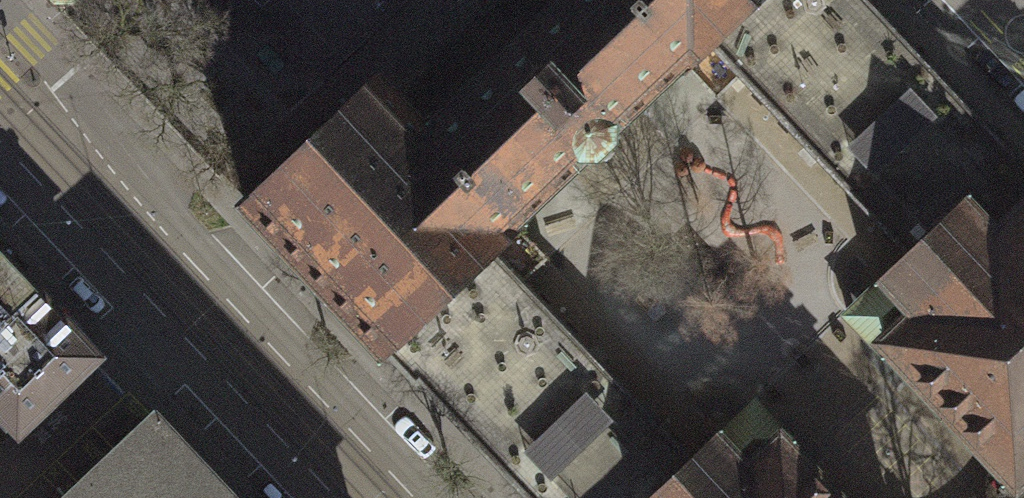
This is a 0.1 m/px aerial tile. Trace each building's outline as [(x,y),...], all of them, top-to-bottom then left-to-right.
[(394,99),(457,166),(542,85),(628,3),(625,0),(498,0),(394,99)] [(598,144),(683,64),(685,66),(709,43),(755,0),(625,0),(628,3),(542,85),(598,144)] [(709,43),(908,255),(963,203),(996,238),(1023,212),(1023,158),(1017,151),(1012,156),(866,0),(755,0),(709,43)] [(598,144),(542,85),(457,166),(394,99),(377,82),(245,207),(382,352),(491,249),(516,226),(513,224),(598,144)] [(908,255),(847,314),(881,351),(886,346),(1016,484),(1023,476),(1023,212),(996,238),(963,203),(908,255)] [(691,459),(491,249),(382,352),(415,386),(418,383),(528,497),(650,497),(691,459)] [(34,290),(0,253),(0,322),(34,290)] [(0,322),(0,412),(15,428),(94,355),(34,290),(0,322)] [(783,441),(787,437),(753,401),(691,459),(650,497),(836,497),(783,441)] [(63,497),(229,497),(150,415),(63,497)]
